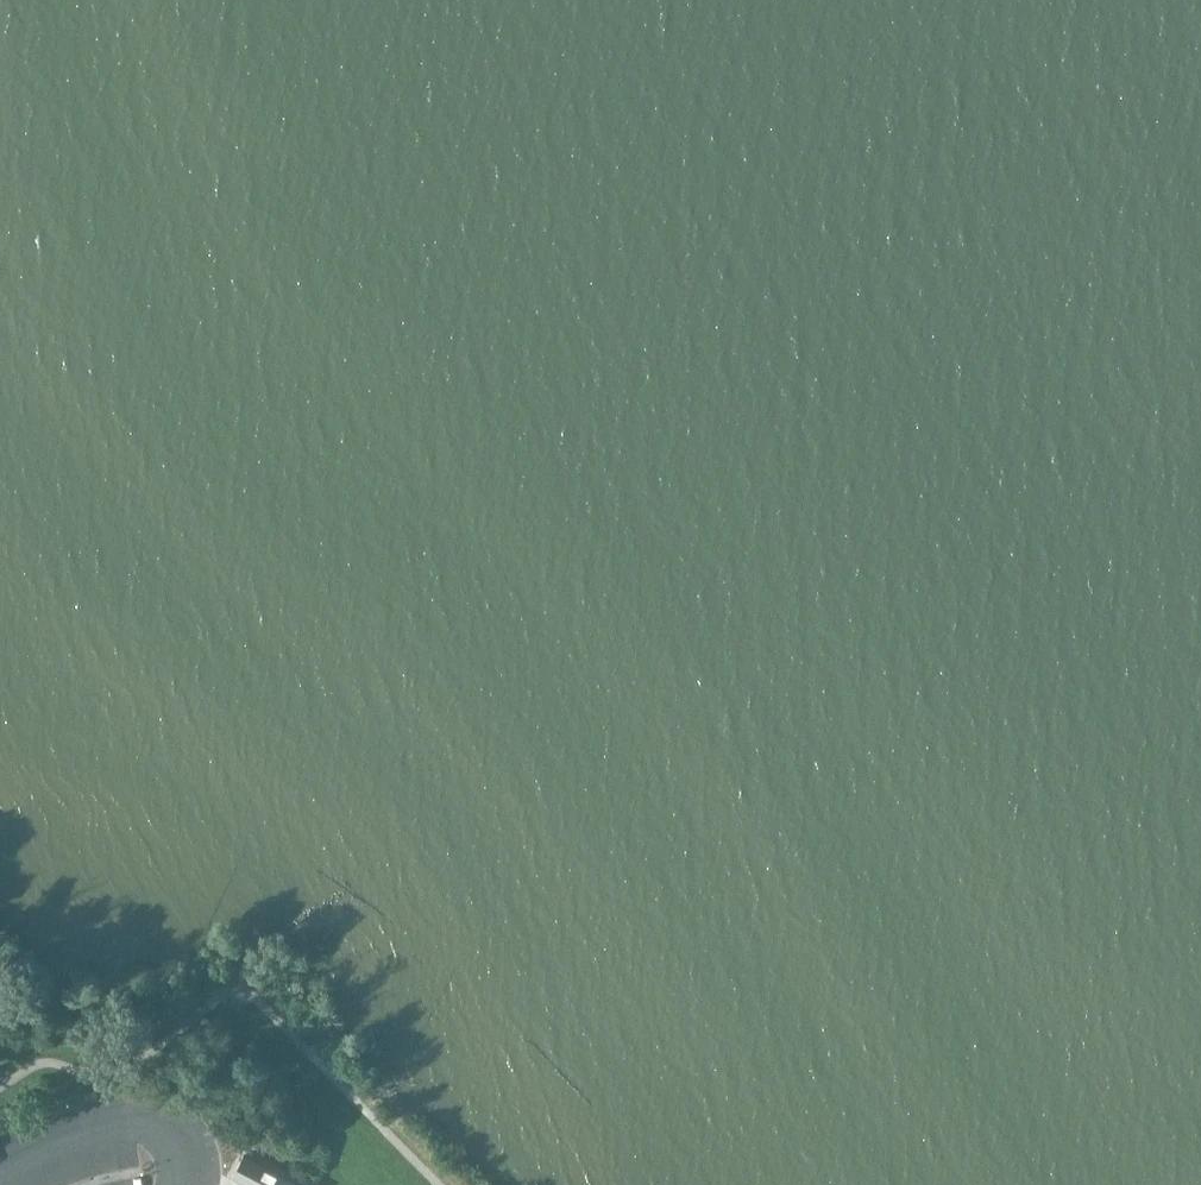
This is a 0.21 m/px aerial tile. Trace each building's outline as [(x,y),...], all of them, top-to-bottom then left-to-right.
[(228,1183),(231,1184),(285,1184),(240,1161),(228,1183)] [(114,1184),(136,1184),(132,1169),(111,1174),(114,1184)]
